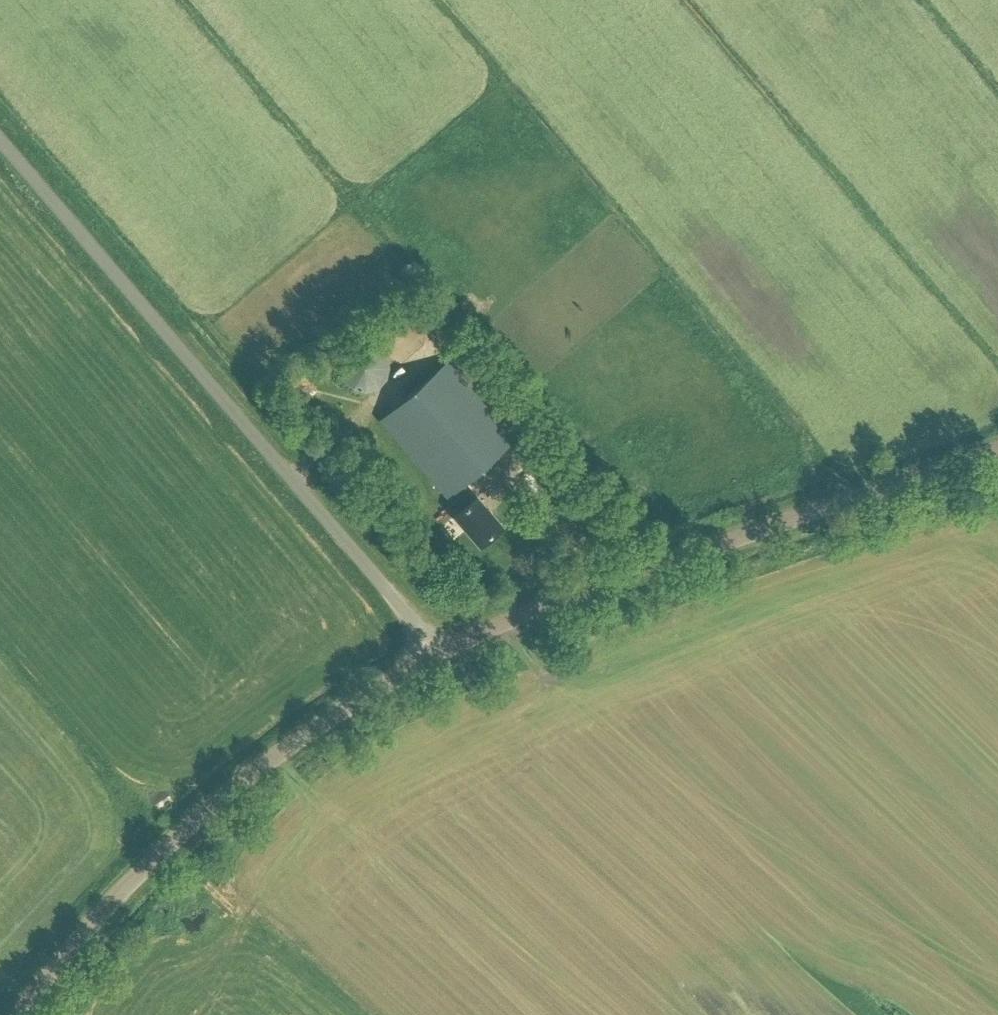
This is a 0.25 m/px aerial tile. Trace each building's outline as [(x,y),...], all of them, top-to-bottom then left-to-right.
[(390,363),(383,347),(369,339),(352,343),(341,356),(342,372),(353,385),(370,388),(384,379),(390,363)] [(474,500),(460,484),(513,438),(448,363),(382,419),(460,510),(455,514),(479,541),(498,525),(475,499),(474,500)] [(453,563),(462,556),(441,528),(432,535),(453,563)]
